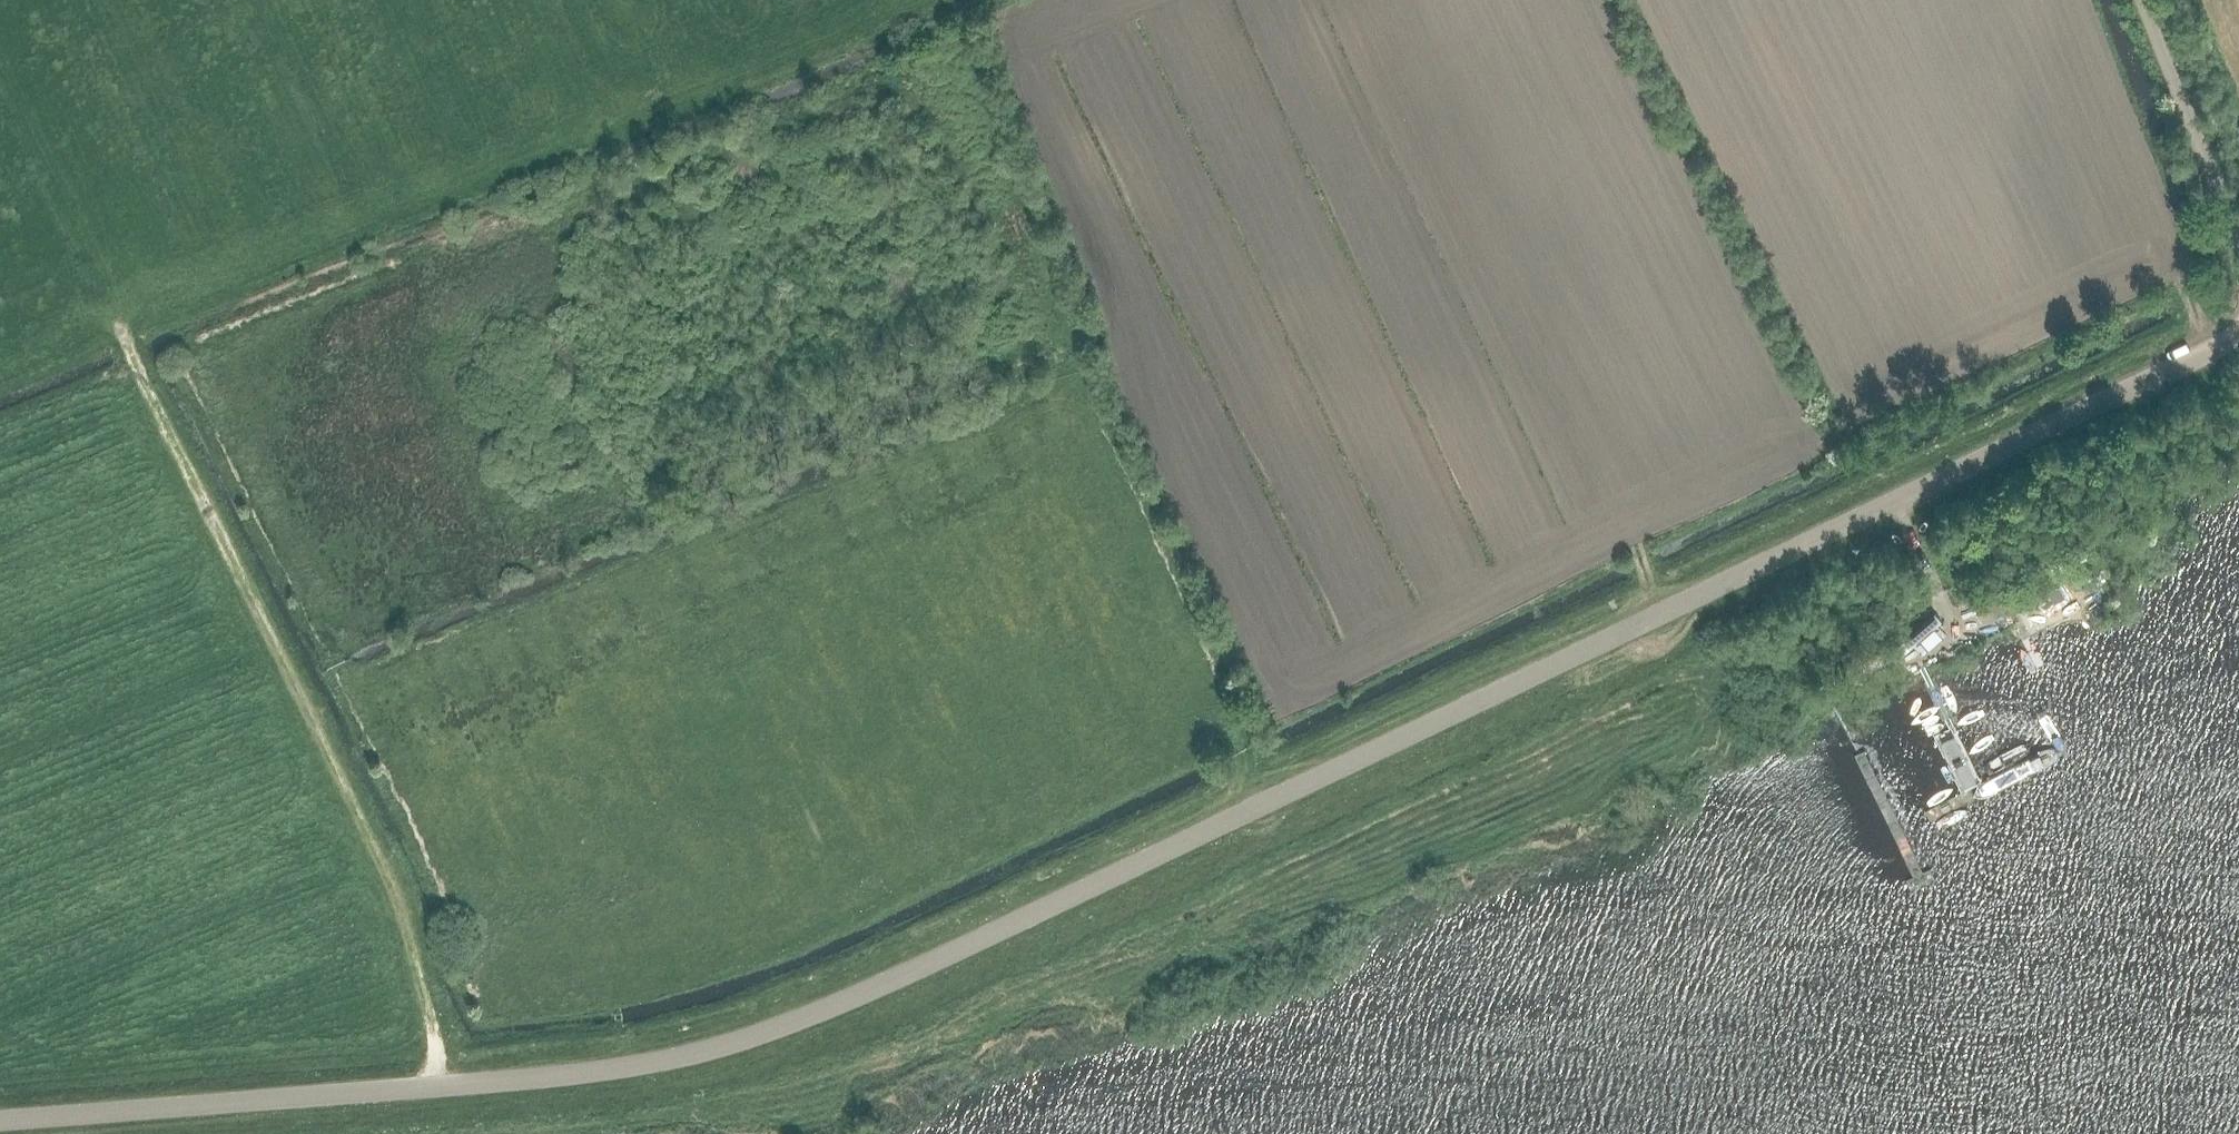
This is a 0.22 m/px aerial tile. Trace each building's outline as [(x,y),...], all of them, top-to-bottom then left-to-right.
[(2055,603),(2067,596),(2060,585),(2049,591),(2055,603)] [(1980,635),(1948,651),(1952,657),(1975,707),(2007,692),(1980,635)]
